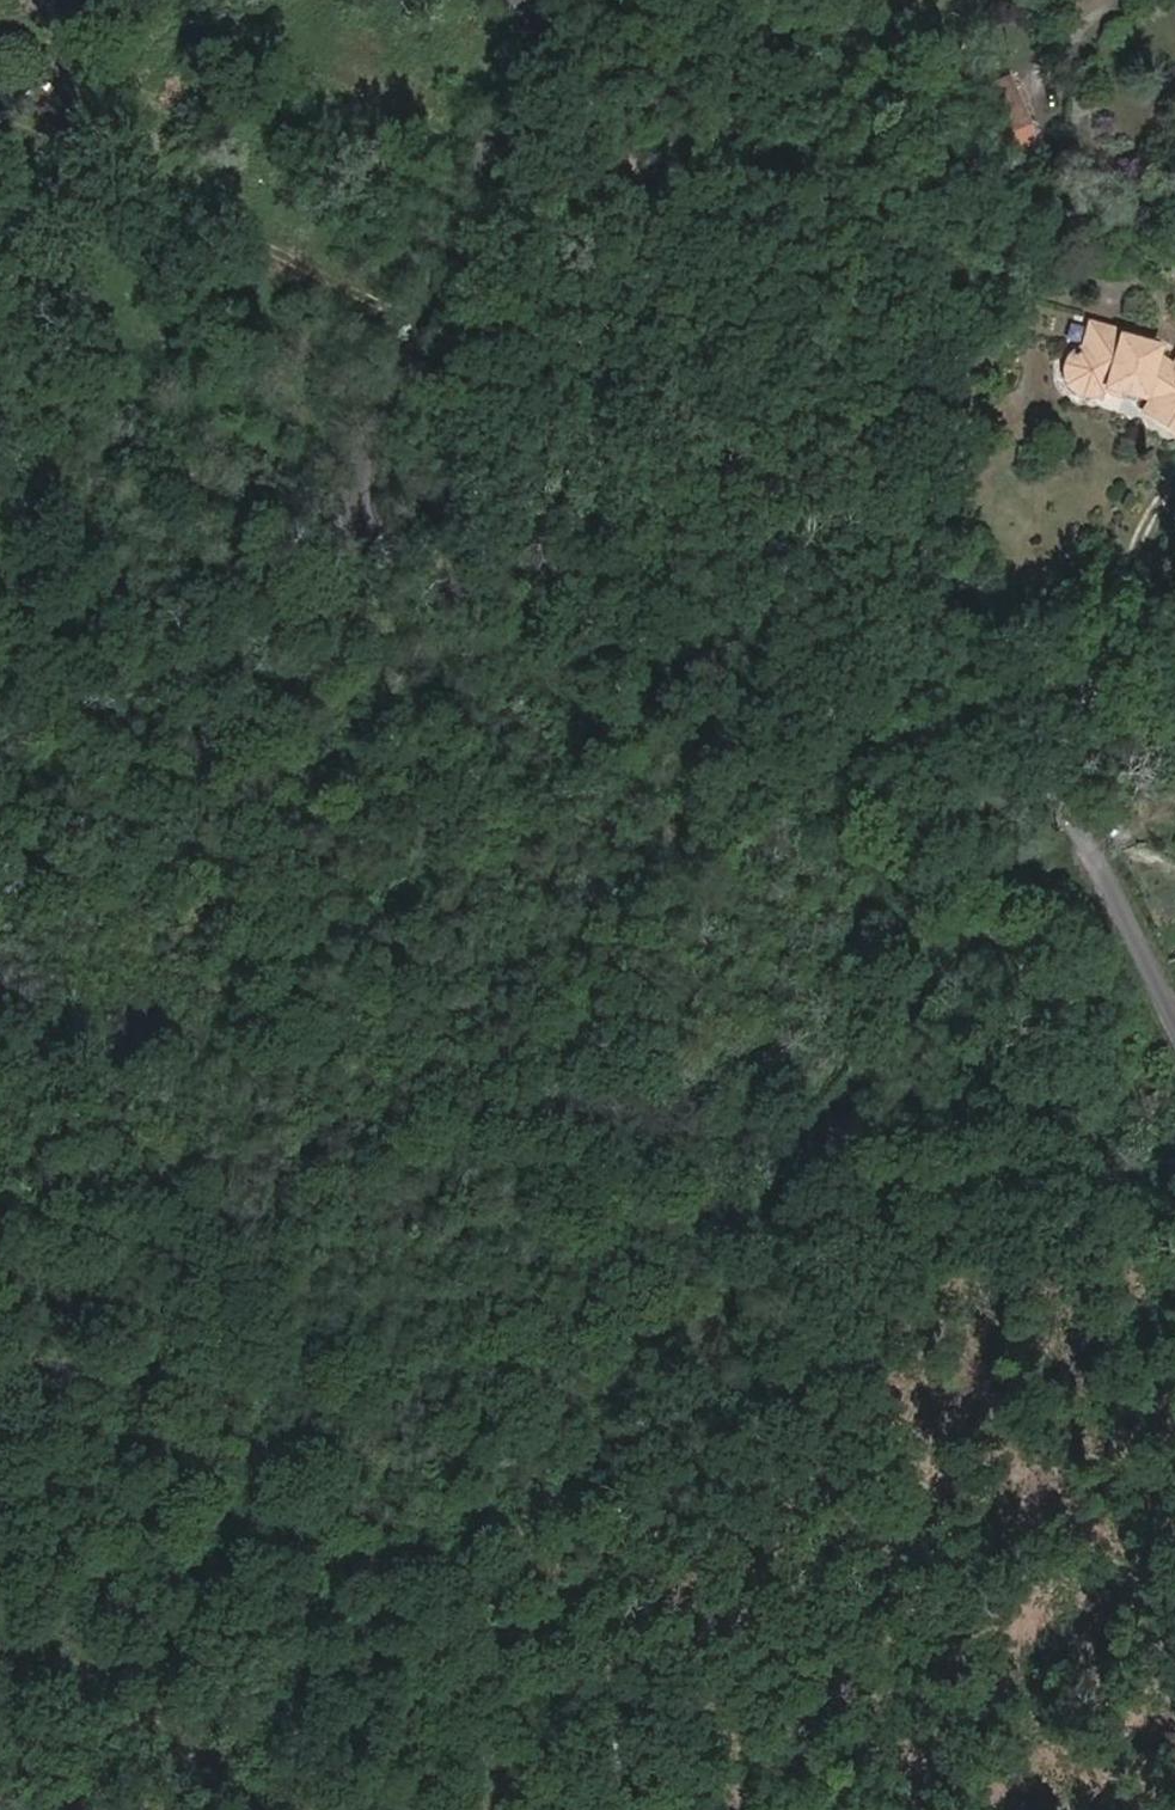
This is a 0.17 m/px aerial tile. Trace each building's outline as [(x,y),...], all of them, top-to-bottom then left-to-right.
[(977,83),(1007,158),(1046,142),(1015,68),(977,83)] [(1171,367),(1156,357),(1159,347),(1089,326),(1082,352),(1077,354),(1073,357),(1070,361),(1067,366),(1066,371),(1067,376),(1068,382),(1071,386),(1075,390),(1080,392),(1085,394),(1090,394),(1096,392),(1100,390),(1102,389),(1147,402),(1140,412),(1174,435),(1174,361),(1171,367)]
